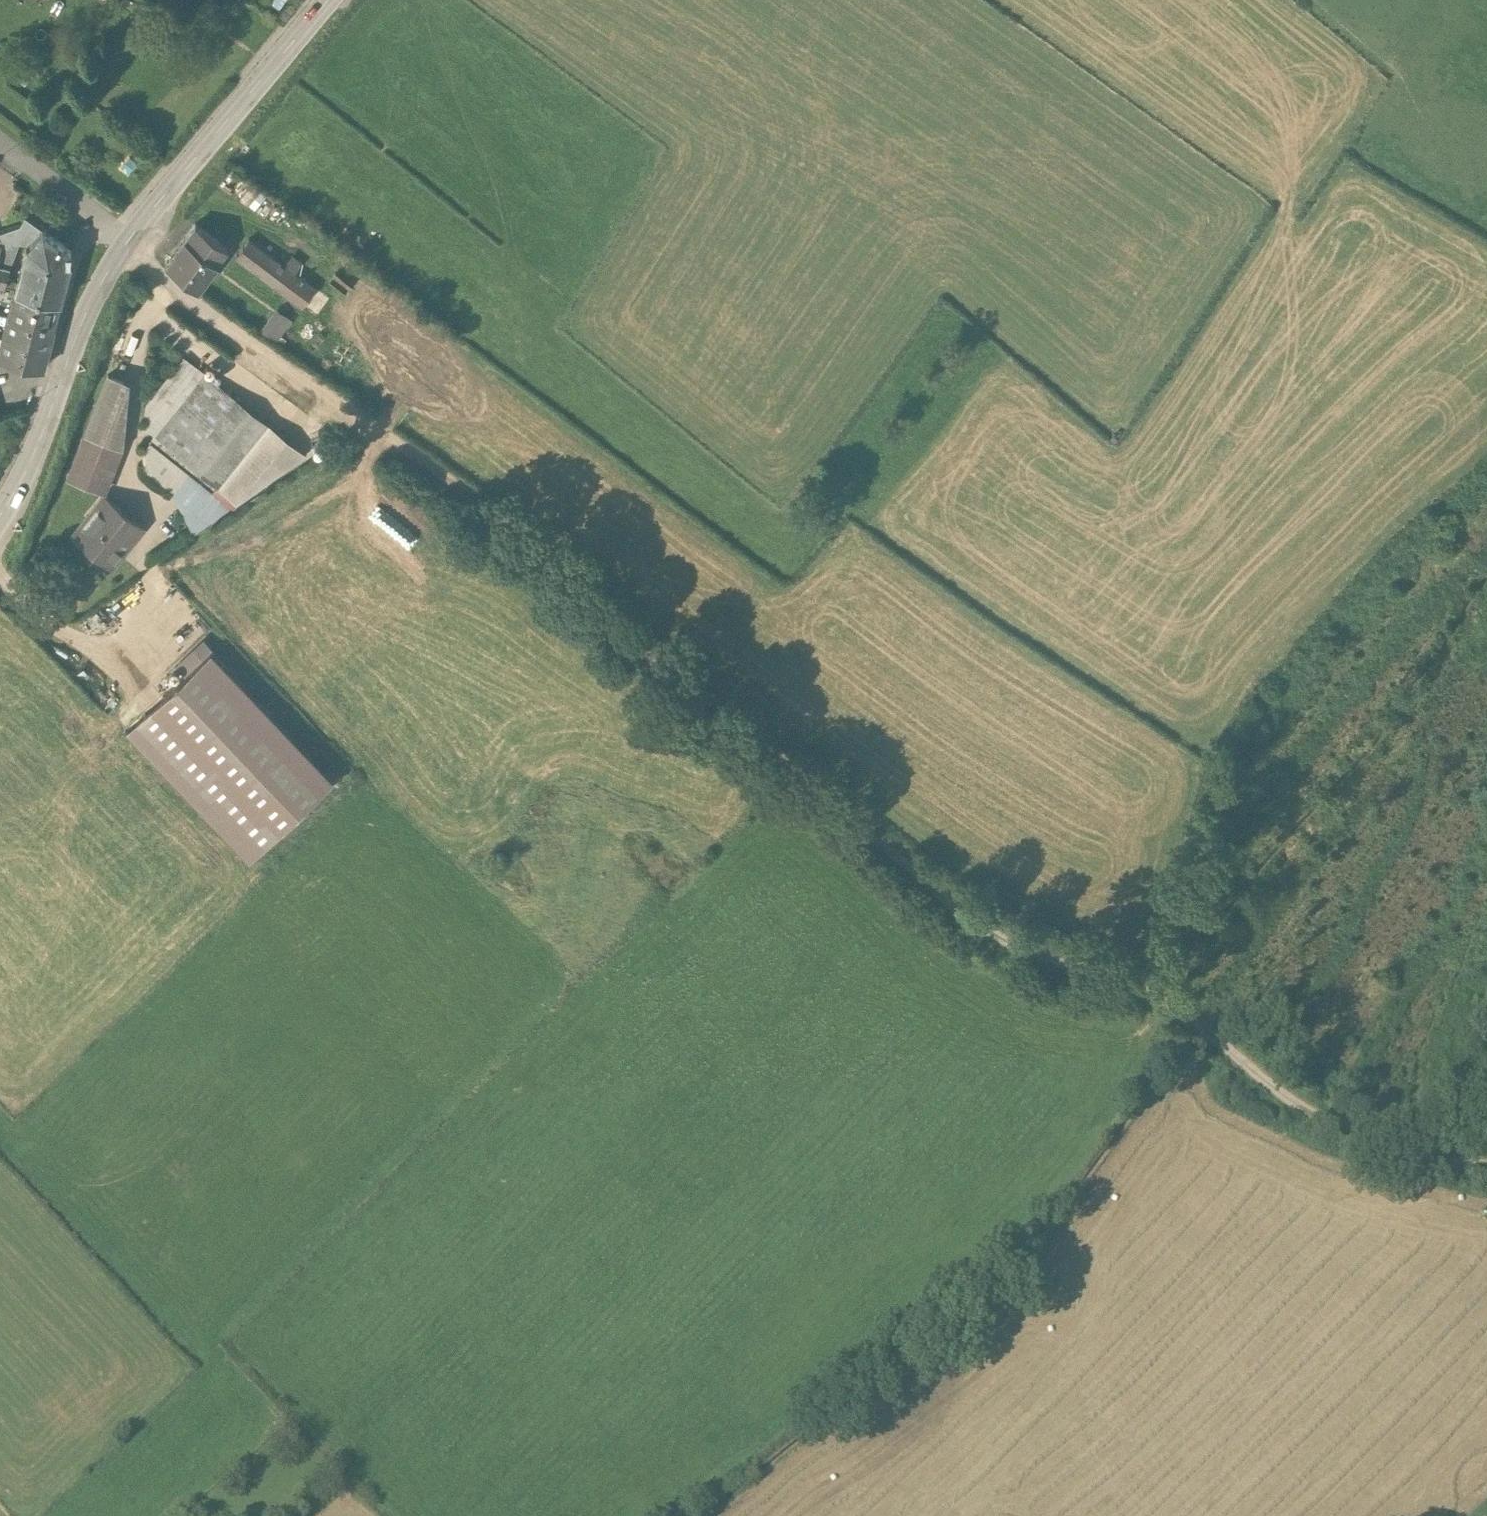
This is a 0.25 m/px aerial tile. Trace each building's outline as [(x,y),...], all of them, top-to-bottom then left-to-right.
[(27,238),(44,227),(24,213),(19,222),(0,228),(0,241),(16,235),(27,238)] [(229,244),(191,215),(161,254),(199,283),(229,244)] [(59,295),(71,247),(44,227),(27,238),(14,283),(59,295)] [(315,283),(248,233),(233,254),(299,304),(315,283)] [(52,322),(59,295),(14,283),(7,310),(52,322)] [(293,317),(278,307),(263,329),(278,339),(293,317)] [(47,342),(52,322),(7,310),(1,330),(47,342)] [(47,342),(1,330),(0,332),(0,353),(42,364),(47,342)] [(306,451),(182,354),(145,399),(142,429),(234,501),(306,451)] [(126,374),(103,367),(64,478),(105,494),(124,445),(126,374)] [(111,572),(147,526),(105,494),(69,540),(111,572)] [(200,639),(184,654),(189,659),(205,645),(200,639)] [(331,773),(209,646),(123,728),(246,855),(331,773)]
